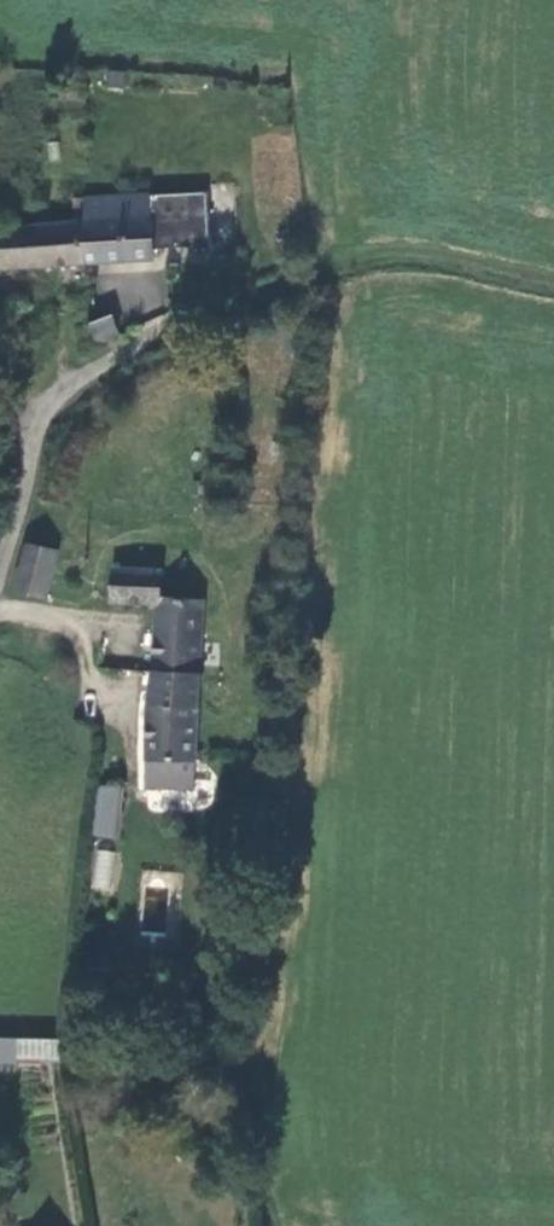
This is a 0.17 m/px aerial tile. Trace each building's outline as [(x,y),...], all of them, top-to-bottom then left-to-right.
[(146,191),(150,252),(207,248),(204,187),(146,191)] [(150,252),(146,191),(78,195),(80,223),(83,267),(150,263),(150,252)] [(83,267),(80,223),(0,227),(0,272),(83,267)] [(110,316),(92,323),(97,335),(115,328),(110,316)] [(48,592),(60,547),(28,537),(16,584),(48,592)] [(160,603),(157,665),(205,667),(208,591),(163,589),(164,566),(112,564),(110,601),(160,603)] [(82,581),(68,581),(67,598),(81,598),(82,581)] [(157,665),(154,753),(190,755),(201,755),(205,667),(157,665)] [(152,783),(188,785),(190,755),(154,753),(152,783)] [(90,802),(117,805),(119,783),(93,781),(90,802)] [(90,802),(85,840),(112,842),(117,805),(90,802)] [(94,849),(90,889),(111,891),(115,851),(94,849)] [(16,1037),(0,1036),(0,1062),(15,1063),(16,1037)]
